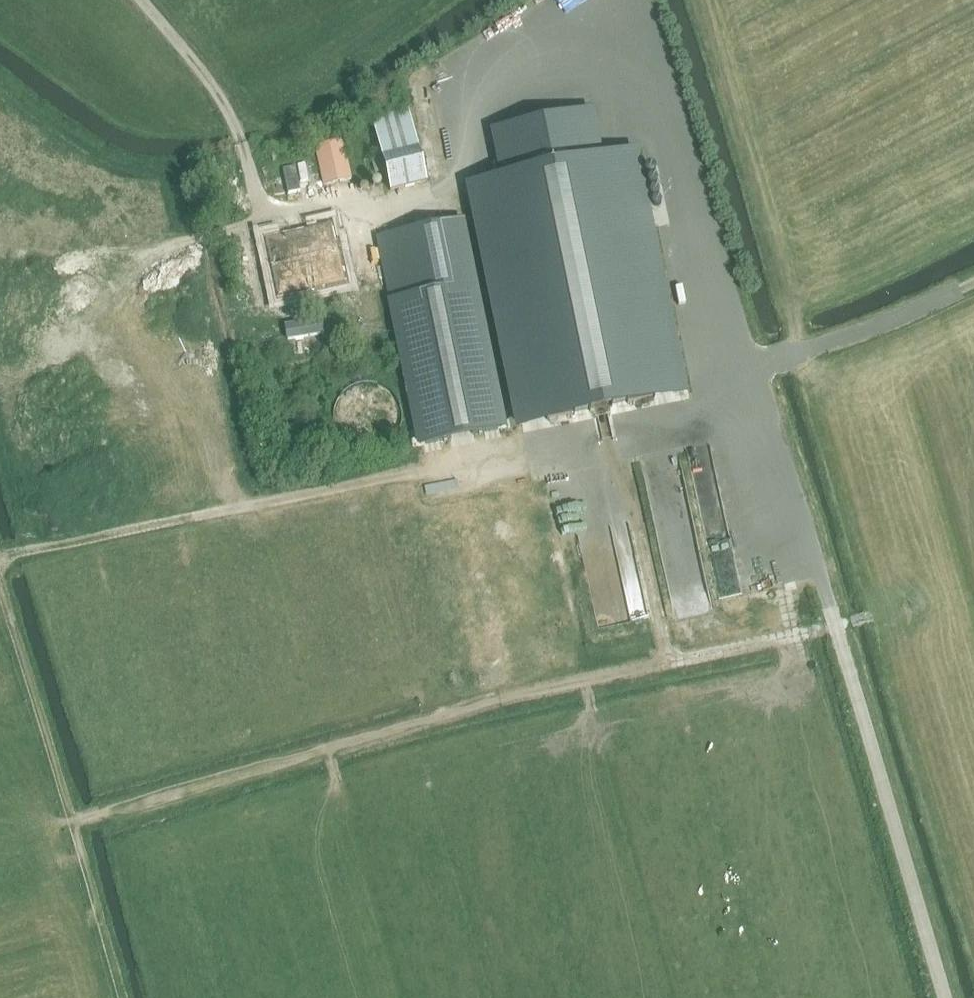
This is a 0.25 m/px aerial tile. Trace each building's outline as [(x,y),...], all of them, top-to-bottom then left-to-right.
[(371,118),(390,191),(426,182),(407,109),(371,118)] [(663,314),(639,193),(631,155),(597,162),(587,114),(497,133),(507,180),(473,187),(493,283),(497,305),(522,424),(679,391),(667,330),(663,314)] [(315,144),(323,184),(351,178),(343,138),(315,144)] [(280,153),(270,154),(271,164),(281,162),(280,153)] [(461,221),(378,237),(421,445),(471,436),(503,430),(473,284),(461,221)] [(331,224),(263,239),(277,301),(348,286),(338,241),(335,242),(331,224)] [(323,339),(348,334),(343,312),(281,326),(286,347),(304,343),(306,353),(325,349),(323,339)]
